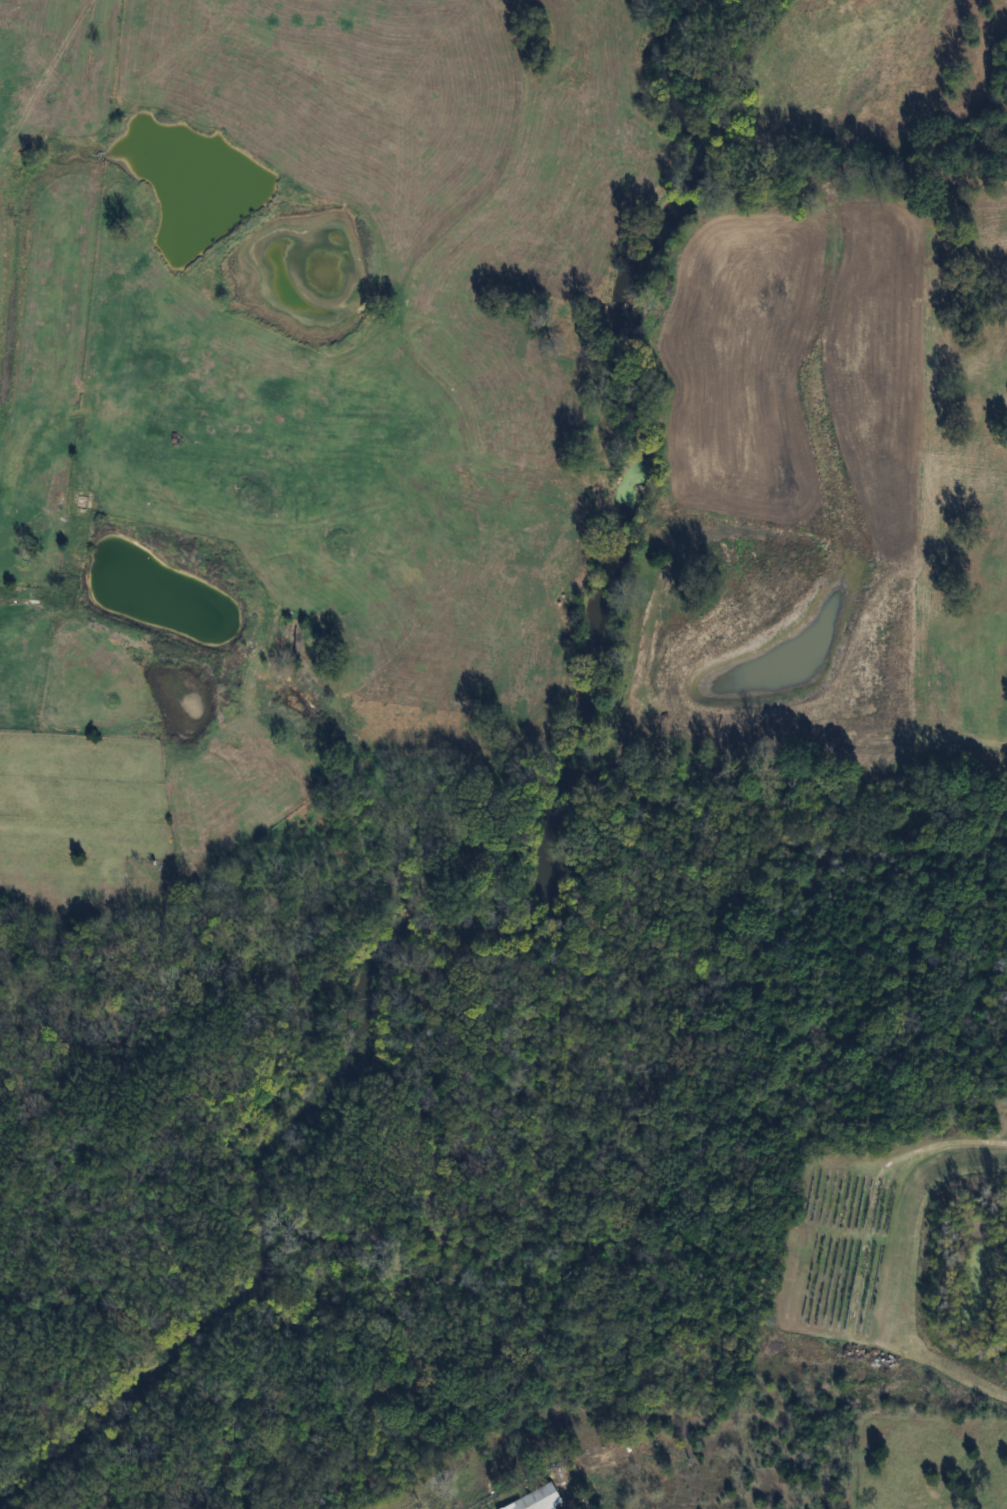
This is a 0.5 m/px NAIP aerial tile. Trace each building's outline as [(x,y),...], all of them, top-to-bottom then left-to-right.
[(70,507),(61,497),(54,503),(62,513),(70,507)] [(564,1504),(554,1482),(498,1508),(554,1508),(564,1504)]
